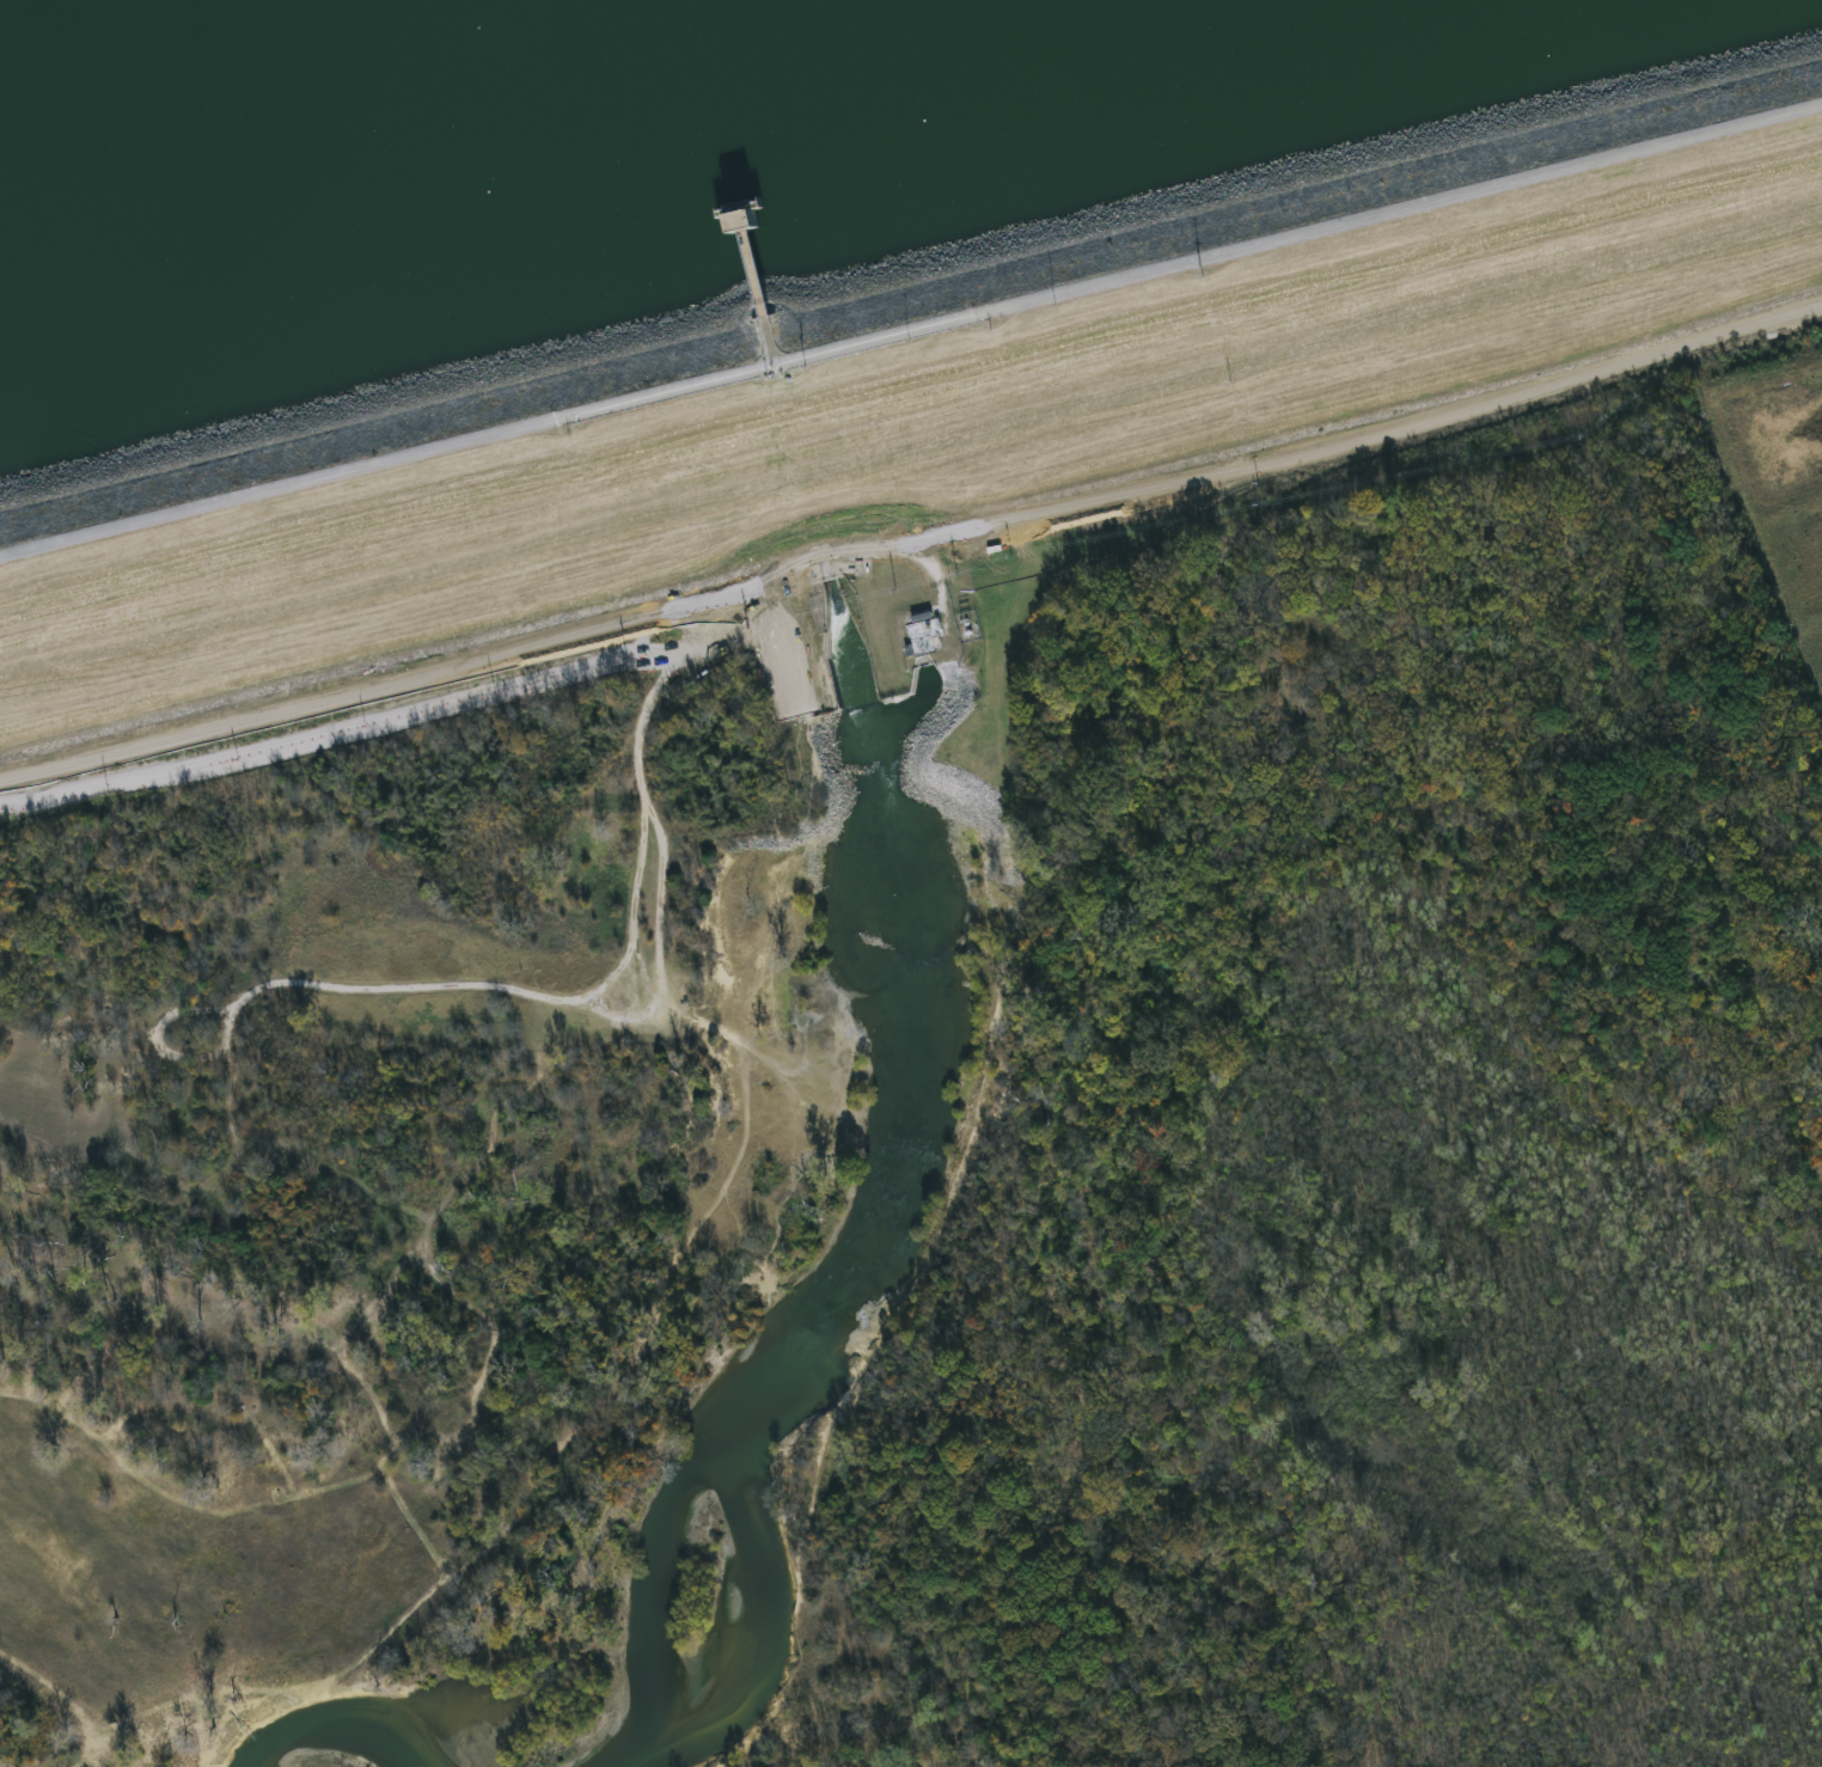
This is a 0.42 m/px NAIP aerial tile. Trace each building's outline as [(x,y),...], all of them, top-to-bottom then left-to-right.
[(754,214),(757,226),(733,232),(730,221),(754,214)] [(908,655),(940,653),(938,623),(906,624),(908,655)]
